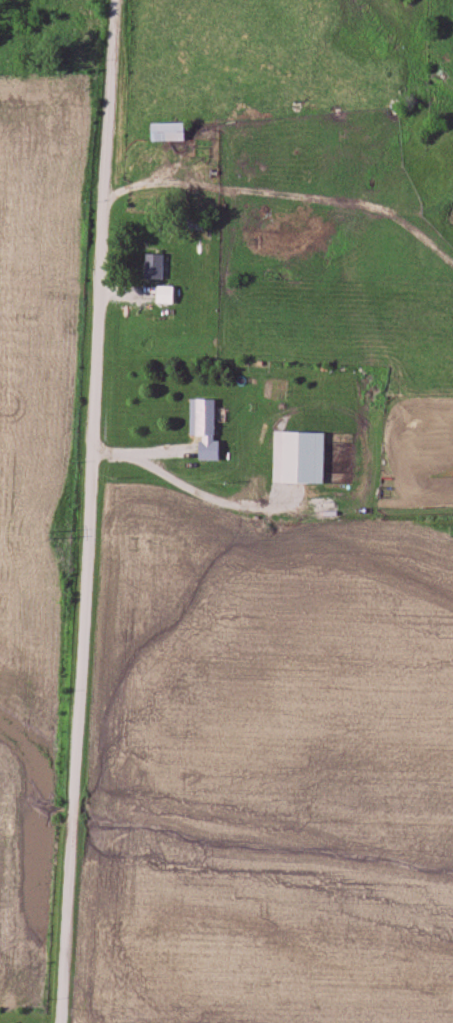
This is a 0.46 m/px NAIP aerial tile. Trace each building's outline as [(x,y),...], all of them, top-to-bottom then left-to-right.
[(152,141),(185,141),(185,123),(152,123),(152,141)] [(144,279),(163,279),(163,254),(144,254),(144,279)] [(174,305),(174,286),(156,286),(156,305),(174,305)] [(196,460),(219,460),(219,441),(215,441),(215,400),(197,400),(196,460)] [(283,483),(350,484),(350,433),(284,432),(283,483)]
